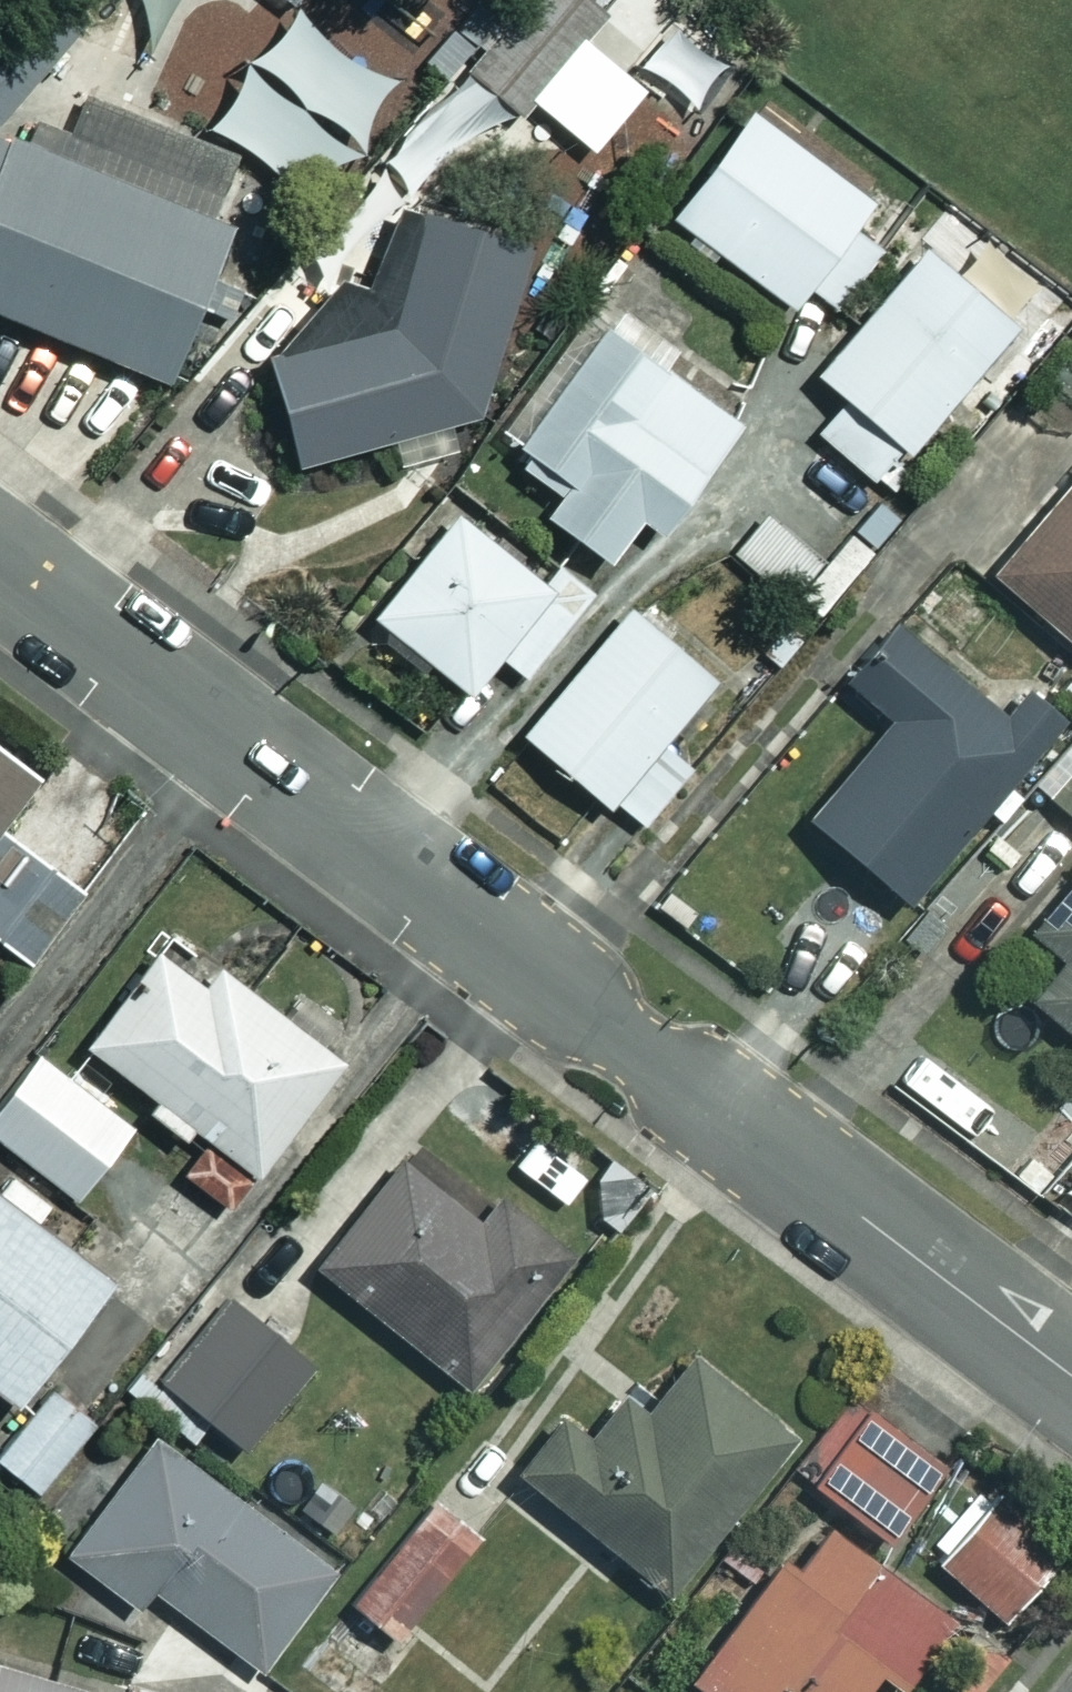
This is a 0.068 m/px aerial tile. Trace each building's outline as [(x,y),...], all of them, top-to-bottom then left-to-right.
[(420,31),(444,0),(381,0),(420,31)] [(590,0),(516,0),(458,75),(511,115),(522,101),(587,151),(637,85),(573,36),(596,5),(590,0)] [(485,31),(457,9),(416,60),(445,83),(485,31)] [(890,225),(736,115),(661,221),(783,308),(800,285),(831,307),(890,225)] [(148,375),(209,225),(0,141),(0,315),(148,375)] [(475,415),(532,233),(423,199),(384,322),(259,353),(286,462),(475,415)] [(1000,331),(912,254),(807,375),(837,402),(810,433),(868,483),(1000,331)] [(673,355),(597,296),(498,425),(523,444),(508,464),(547,494),(531,515),(592,563),(627,517),(650,535),(731,429),(659,374),(673,355)] [(985,583),(1071,651),(1071,473),(985,583)] [(861,555),(773,487),(723,551),(811,619),(861,555)] [(550,562),(530,586),(446,518),(365,618),(458,695),(489,656),(515,677),(585,591),(550,562)] [(607,801),(635,825),(682,770),(651,744),(706,679),(623,608),(513,737),(599,811),(607,801)] [(995,713),(876,625),(831,687),(880,723),(802,829),(906,906),(1051,710),(1016,685),(995,713)] [(16,969),(69,899),(5,850),(44,797),(0,764),(0,956),(16,969)] [(1048,798),(1071,818),(1071,769),(1048,798)] [(1021,931),(1049,956),(1017,993),(1071,1042),(1071,874),(1021,931)] [(144,957),(77,1051),(141,1095),(130,1111),(178,1145),(189,1129),(202,1139),(174,1180),(221,1213),(331,1056),(206,968),(191,990),(144,957)] [(33,1056),(0,1098),(0,1146),(70,1199),(125,1127),(33,1056)] [(473,1227),(394,1167),(311,1277),(462,1390),(567,1250),(495,1197),(473,1227)] [(0,1173),(0,1397),(12,1405),(99,1283),(21,1227),(39,1201),(0,1173)] [(307,1376),(225,1306),(158,1384),(239,1455),(307,1376)] [(786,1434),(681,1355),(637,1414),(618,1400),(594,1432),(562,1407),(508,1480),(664,1597),(786,1434)] [(47,1384),(0,1439),(0,1468),(27,1492),(89,1421),(47,1384)] [(935,1478),(844,1405),(791,1472),(882,1544),(935,1478)] [(325,1569),(139,1441),(57,1561),(129,1610),(143,1589),(257,1668),(325,1569)] [(463,1536),(417,1503),(343,1607),(389,1640),(463,1536)] [(1051,1560),(988,1505),(934,1567),(997,1622),(1051,1560)] [(702,1691),(864,1691),(858,1686),(869,1672),(886,1687),(938,1626),(813,1519),(681,1675),(702,1691)] [(0,1672),(0,1691),(75,1691),(0,1672)]
